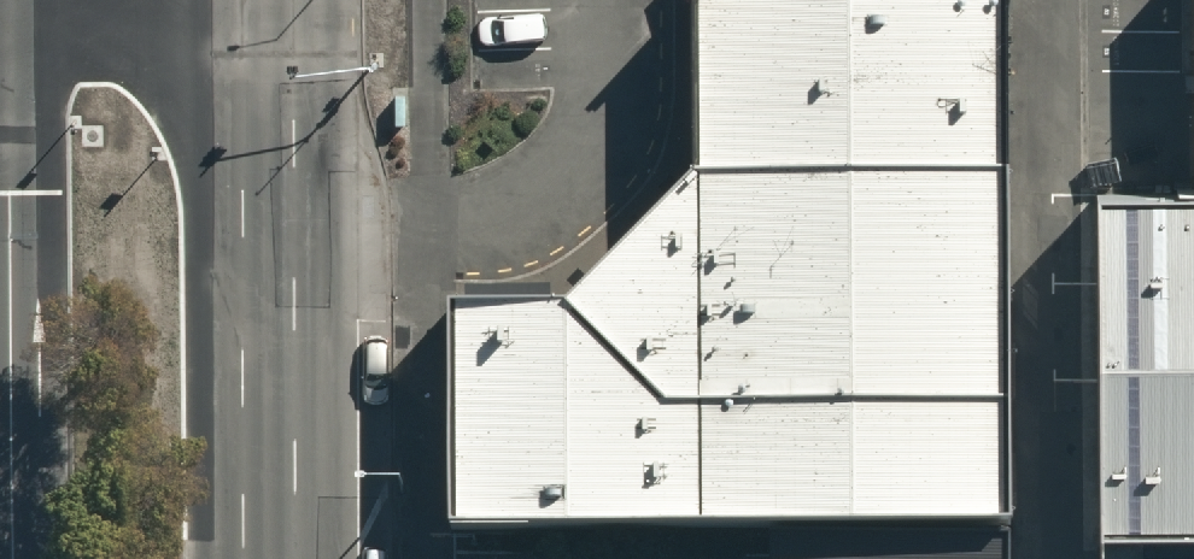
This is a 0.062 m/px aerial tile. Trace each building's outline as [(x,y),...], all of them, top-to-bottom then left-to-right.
[(680,21),(681,185),(986,184),(985,0),(703,0),(680,21)] [(986,184),(681,185),(563,311),(656,419),(987,417),(986,184)] [(1100,195),(1102,534),(1193,534),(1193,194),(1100,195)] [(450,311),(451,532),(760,530),(987,528),(987,417),(656,419),(563,311),(450,311)] [(760,530),(760,558),(987,558),(987,528),(760,530)]
